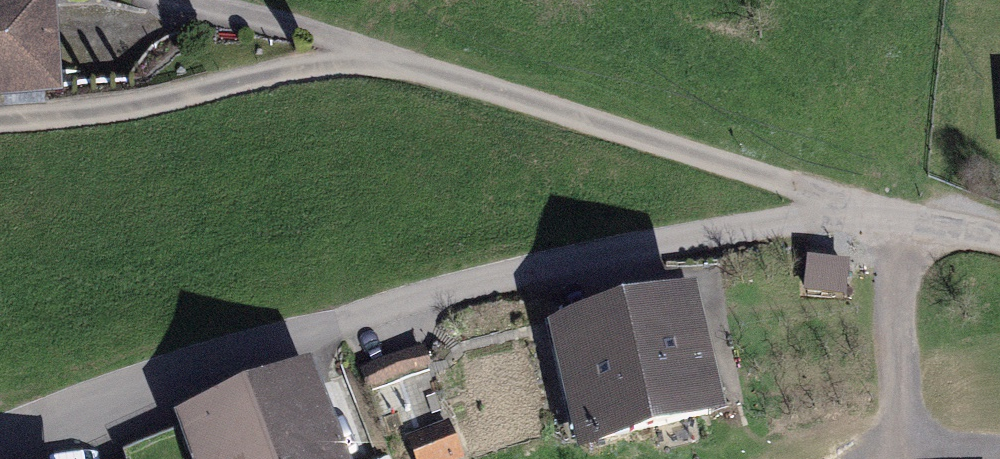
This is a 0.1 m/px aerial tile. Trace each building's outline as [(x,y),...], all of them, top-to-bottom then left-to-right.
[(0,8),(0,106),(65,100),(57,4),(0,8)] [(850,271),(807,266),(803,296),(846,301),(850,271)] [(575,458),(635,458),(726,438),(695,302),(547,335),(575,458)] [(446,417),(425,353),(364,373),(385,437),(446,417)] [(175,436),(184,458),(347,458),(315,380),(175,436)] [(407,440),(413,458),(460,458),(448,426),(407,440)]
